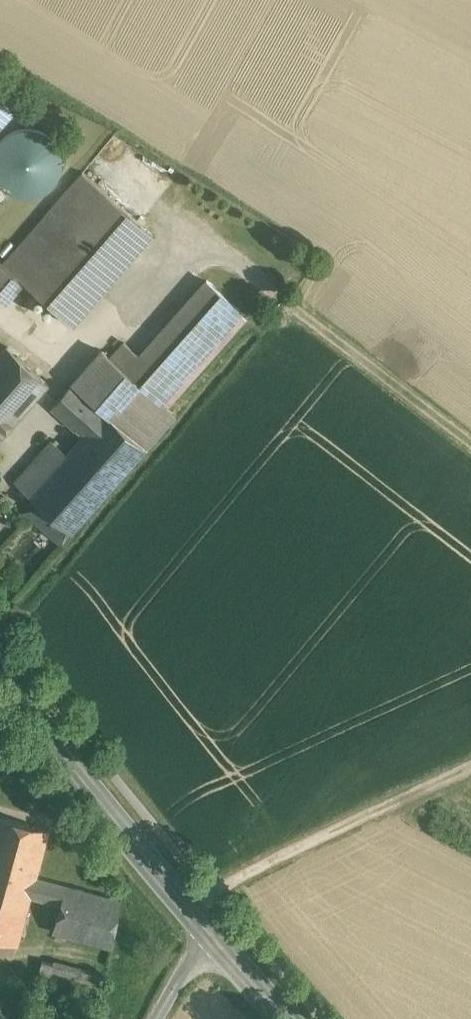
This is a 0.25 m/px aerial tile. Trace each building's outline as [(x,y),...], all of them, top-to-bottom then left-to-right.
[(0,128),(0,261),(2,263),(82,172),(15,111),(1,126),(0,128)] [(153,234),(82,172),(2,263),(16,275),(24,282),(73,325),(153,234)] [(0,265),(0,293),(16,275),(2,263),(0,265)] [(0,293),(0,300),(5,304),(24,282),(16,275),(0,293)] [(133,349),(119,365),(166,407),(246,316),(199,275),(133,349)] [(124,341),(110,357),(119,365),(133,349),(124,341)] [(48,383),(6,345),(0,352),(0,437),(48,383)] [(101,349),(88,365),(87,365),(72,382),(104,411),(146,448),(175,415),(166,407),(119,365),(110,357),(101,349)] [(104,411),(72,383),(51,406),(69,422),(83,435),(104,411)] [(49,473),(30,495),(35,500),(55,517),(71,532),(146,448),(104,411),(83,435),(66,454),(49,473)] [(51,440),(34,459),(49,473),(66,454),(51,440)] [(34,459),(14,481),(30,495),(49,473),(34,459)] [(55,517),(35,500),(25,511),(45,528),(55,517)] [(71,532),(55,517),(45,528),(61,543),(71,532)] [(0,815),(0,869),(35,879),(36,875),(49,828),(0,815)] [(0,869),(0,938),(17,943),(31,894),(35,879),(0,869)] [(121,898),(36,875),(35,879),(31,894),(60,903),(117,918),(121,898)] [(117,918),(60,903),(53,930),(111,946),(117,918)] [(53,962),(42,959),(37,977),(48,980),(53,962)] [(103,971),(54,959),(53,962),(48,980),(97,992),(103,971)]
